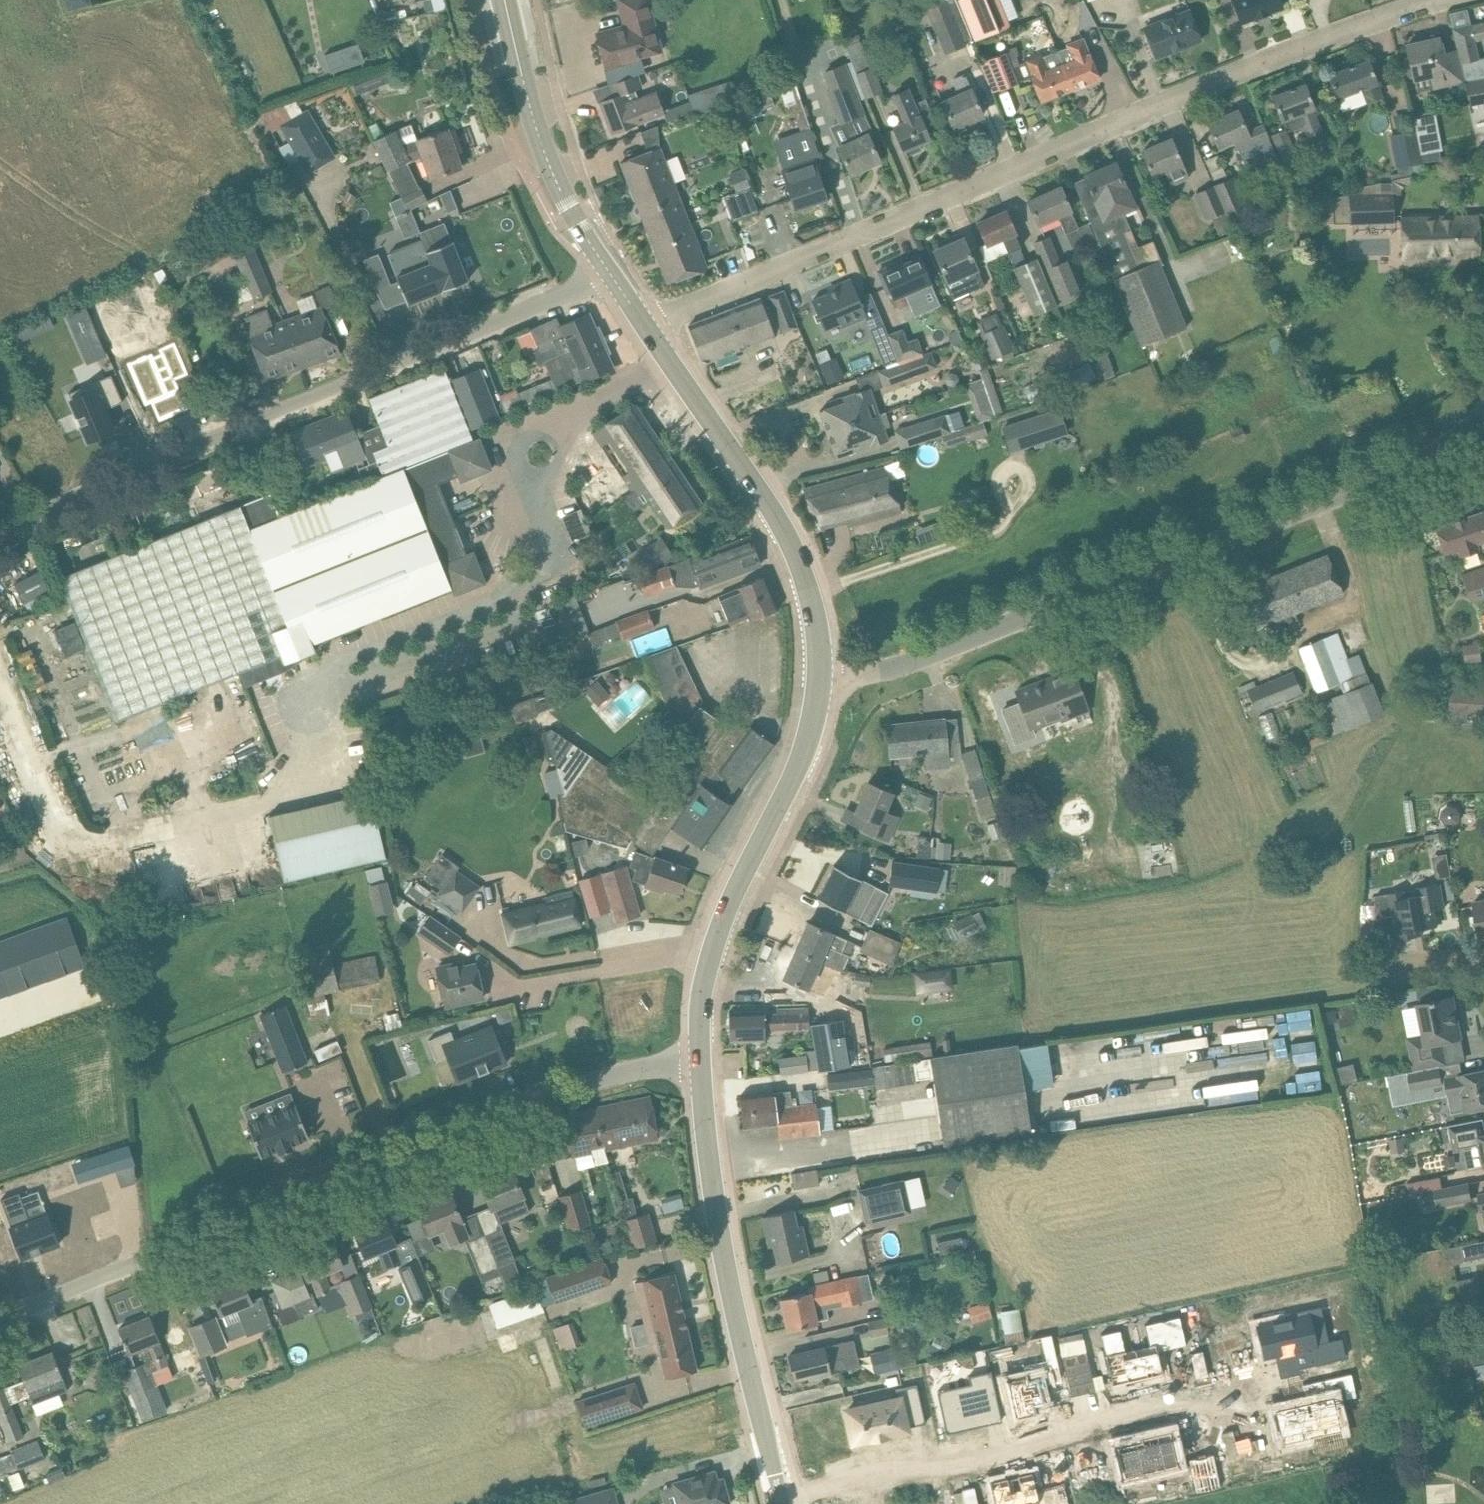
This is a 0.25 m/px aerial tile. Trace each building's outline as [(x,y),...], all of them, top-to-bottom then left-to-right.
[(66,10),(84,5),(83,0),(64,0),(66,10)] [(375,23),(398,18),(395,9),(381,13),(377,0),(368,0),(375,23)] [(425,11),(434,9),(432,0),(423,0),(425,11)] [(597,33),(607,70),(640,61),(639,57),(662,51),(648,0),(618,0),(624,26),(597,33)] [(947,52),(965,45),(962,37),(968,35),(954,0),(928,0),(947,52)] [(998,0),(959,0),(975,41),(1009,27),(998,0)] [(1239,22),(1254,17),(1255,18),(1269,13),(1268,12),(1283,6),(1281,0),(1231,0),(1239,22)] [(1144,28),(1156,58),(1201,40),(1189,10),(1144,28)] [(1471,26),(1474,40),(1483,38),(1483,23),(1471,26)] [(1470,24),(1453,29),(1458,50),(1459,64),(1478,59),(1474,40),(1470,24)] [(857,33),(845,37),(848,46),(860,41),(857,33)] [(1439,39),(1406,46),(1414,78),(1431,74),(1434,88),(1463,81),(1459,64),(1458,50),(1442,54),(1439,39)] [(1084,40),(1057,50),(1072,89),(1099,79),(1084,40)] [(860,41),(848,46),(866,97),(881,91),(872,67),(871,67),(860,41)] [(358,43),(341,49),(347,67),(364,61),(358,43)] [(1072,89),(1057,50),(1044,55),(1043,53),(1026,59),(1042,101),(1072,89)] [(1017,83),(1005,52),(988,58),(1000,87),(1000,89),(1017,83)] [(988,58),(980,62),(992,90),(1000,87),(988,58)] [(1459,64),(1463,81),(1464,82),(1465,82),(1483,78),(1483,58),(1478,59),(1459,64)] [(1377,82),(1376,79),(1369,60),(1328,76),(1336,98),(1362,88),(1367,103),(1382,97),(1376,83),(1377,82)] [(839,148),(843,155),(851,173),(880,160),(868,135),(859,116),(865,114),(846,63),(823,71),(830,90),(826,91),(840,123),(841,123),(851,143),(839,148)] [(391,69),(354,84),(358,93),(395,78),(391,69)] [(600,103),(612,134),(664,114),(656,92),(639,99),(636,90),(643,87),(638,75),(610,84),(615,97),(600,103)] [(943,102),(946,110),(954,128),(957,126),(959,130),(969,125),(968,122),(983,115),(972,89),(971,90),(964,75),(954,80),(960,95),(943,102)] [(1465,82),(1470,106),(1483,103),(1483,78),(1465,82)] [(806,84),(798,87),(801,98),(809,96),(806,84)] [(1282,121),(1287,119),(1288,118),(1291,129),(1303,124),(1308,136),(1321,131),(1313,109),(1314,108),(1305,84),(1273,97),(1282,121)] [(718,85),(689,94),(691,100),(691,101),(694,109),(694,110),(725,109),(718,85)] [(924,127),(935,122),(925,99),(915,102),(910,87),(894,93),(905,123),(894,127),(904,150),(904,149),(907,156),(908,156),(908,155),(921,150),(920,146),(928,142),(927,140),(929,139),(924,127)] [(725,113),(728,122),(776,105),(772,96),(725,113)] [(336,157),(309,109),(303,111),(295,97),(261,111),(272,132),(280,128),(308,174),(336,157)] [(691,100),(672,108),(676,117),(694,109),(691,101),(691,100)] [(782,172),(795,208),(826,198),(818,173),(817,173),(812,157),(819,154),(801,101),(792,104),(801,131),(791,134),(799,159),(797,160),(799,166),(782,172)] [(1208,123),(1216,141),(1219,148),(1234,141),(1249,174),(1279,161),(1263,124),(1247,131),(1238,110),(1208,123)] [(1434,114),(1413,118),(1415,131),(1419,154),(1441,150),(1434,114)] [(745,137),(740,123),(727,127),(733,141),(745,137)] [(402,146),(395,130),(374,140),(408,210),(428,200),(421,187),(410,161),(413,160),(423,156),(431,178),(461,168),(448,129),(417,140),(417,141),(402,146)] [(1272,135),(1283,162),(1296,157),(1285,130),(1272,135)] [(1390,135),(1396,168),(1421,163),(1419,154),(1415,131),(1390,135)] [(1152,176),(1165,170),(1171,185),(1189,177),(1182,163),(1183,162),(1172,139),(1141,152),(1152,176)] [(660,147),(621,163),(646,227),(685,211),(660,147)] [(1077,190),(1115,279),(1144,345),(1187,327),(1161,264),(1163,263),(1153,239),(1132,247),(1117,214),(1134,206),(1126,187),(1116,163),(1085,177),(1089,185),(1077,190)] [(743,168),(730,174),(736,191),(750,186),(743,168)] [(1232,178),(1214,186),(1225,212),(1227,217),(1246,209),(1232,178)] [(1317,222),(1327,222),(1395,224),(1392,182),(1349,189),(1350,195),(1330,196),(1317,199),(1317,222)] [(750,186),(736,191),(746,214),(759,209),(750,186)] [(1205,221),(1225,212),(1214,186),(1194,194),(1205,221)] [(1066,233),(1067,233),(1072,246),(1094,236),(1084,211),(1073,216),(1071,210),(1061,187),(1028,201),(1038,224),(1058,215),(1066,233)] [(458,208),(451,189),(440,195),(447,213),(458,208)] [(685,211),(646,227),(668,283),(707,267),(700,249),(685,211)] [(1006,211),(978,223),(986,241),(987,244),(980,248),(986,262),(1008,253),(1021,247),(1014,233),(1015,232),(1014,229),(1006,211)] [(1401,218),(1403,258),(1479,255),(1478,216),(1401,218)] [(230,221),(241,246),(233,249),(253,299),(272,292),(241,217),(230,221)] [(444,222),(419,232),(427,251),(426,252),(427,253),(429,256),(394,270),(408,304),(409,304),(409,303),(442,290),(442,291),(468,280),(468,279),(467,279),(452,242),(453,242),(452,241),(444,222)] [(1034,243),(1045,269),(1044,269),(1056,300),(1078,291),(1066,260),(1060,263),(1049,237),(1034,243)] [(984,285),(964,238),(956,242),(954,238),(934,247),(936,251),(934,251),(955,299),(973,290),(984,285)] [(378,253),(363,259),(375,290),(390,284),(378,253)] [(896,263),(878,271),(888,295),(892,293),(894,298),(906,293),(911,304),(921,300),(926,311),(940,305),(938,300),(930,282),(928,276),(920,257),(898,267),(896,263)] [(1014,267),(1034,314),(1058,305),(1038,257),(1014,267)] [(163,270),(155,273),(159,283),(167,279),(163,270)] [(838,289),(812,300),(820,318),(825,330),(842,323),(844,327),(865,318),(870,330),(886,366),(900,360),(889,336),(884,324),(879,311),(871,293),(859,298),(850,279),(836,285),(838,289)] [(760,298),(727,310),(740,349),(774,336),(767,318),(792,308),(785,289),(760,299),(760,298)] [(1291,302),(1281,306),(1284,316),(1294,311),(1291,302)] [(324,306),(284,321),(301,368),(341,354),(324,306)] [(107,354),(87,308),(68,316),(88,362),(107,354)] [(740,349),(727,310),(689,325),(702,360),(707,362),(740,349)] [(561,326),(584,380),(613,367),(589,313),(561,326)] [(574,358),(561,326),(557,318),(530,329),(538,347),(531,350),(539,365),(545,363),(552,378),(518,392),(524,407),(558,392),(584,380),(574,358)] [(301,368),(284,321),(249,333),(266,380),(301,368)] [(1014,349),(1003,325),(981,334),(992,359),(1014,349)] [(957,328),(948,336),(951,343),(961,339),(957,328)] [(902,330),(889,336),(900,360),(901,363),(913,358),(907,342),(902,330)] [(961,341),(951,344),(954,350),(960,352),(965,350),(961,341)] [(145,356),(123,365),(143,406),(148,403),(157,420),(185,408),(171,381),(184,375),(169,345),(156,351),(159,356),(157,356),(147,361),(145,356)] [(901,363),(879,371),(884,386),(914,375),(936,367),(930,351),(923,353),(913,358),(901,363)] [(1107,354),(1097,357),(1104,378),(1115,374),(1107,354)] [(985,356),(971,361),(975,370),(989,365),(985,356)] [(829,361),(821,364),(828,383),(845,376),(841,367),(833,371),(832,369),(829,361)] [(487,583),(474,551),(467,553),(439,482),(457,476),(460,483),(492,470),(480,437),(474,440),(445,367),(369,397),(387,444),(372,450),(382,477),(372,481),(281,518),(271,493),(239,507),(286,626),(302,619),(311,643),(451,588),(454,596),(487,583)] [(986,377),(967,382),(979,422),(998,416),(986,377)] [(111,378),(71,395),(90,438),(113,429),(106,415),(124,407),(111,378)] [(820,411),(827,433),(879,414),(870,388),(834,400),(836,405),(820,411)] [(499,418),(487,390),(459,402),(471,430),(499,418)] [(618,416),(594,432),(633,490),(640,486),(650,501),(668,527),(685,515),(702,504),(635,404),(618,416)] [(1015,423),(1023,447),(1067,432),(1060,409),(1015,423)] [(343,465),(365,457),(346,411),(294,432),(307,466),(328,457),(325,451),(336,446),(343,465)] [(888,440),(884,429),(891,426),(886,412),(879,414),(827,433),(836,457),(864,447),(865,448),(888,440)] [(945,414),(926,420),(896,431),(902,448),(942,435),(951,431),(945,414)] [(1350,434),(1372,425),(1370,419),(1347,428),(1350,434)] [(951,433),(951,431),(942,435),(946,448),(985,436),(984,433),(990,431),(986,421),(951,433)] [(1243,427),(1230,433),(1235,443),(1248,437),(1243,427)] [(886,467),(803,489),(821,529),(846,522),(848,527),(903,512),(886,467)] [(229,487),(221,468),(192,482),(200,500),(229,487)] [(576,540),(590,533),(578,509),(563,516),(576,540)] [(179,521),(175,511),(166,515),(170,525),(179,521)] [(1436,528),(1444,553),(1456,549),(1458,557),(1479,550),(1477,542),(1483,540),(1483,512),(1436,528)] [(662,537),(637,555),(649,571),(673,552),(662,537)] [(699,584),(700,588),(760,565),(749,537),(693,559),(692,556),(638,575),(644,596),(674,587),(673,585),(693,586),(699,584)] [(1294,613),(1343,593),(1328,554),(1236,590),(1252,629),(1274,621),(1277,629),(1297,621),(1294,613)] [(1476,599),(1483,596),(1483,568),(1467,574),(1476,599)] [(15,584),(24,602),(25,603),(49,590),(40,571),(15,584)] [(778,609),(765,576),(718,595),(729,623),(740,619),(748,616),(750,620),(778,609)] [(559,610),(558,614),(559,617),(581,609),(576,596),(566,599),(563,601),(561,604),(560,607),(559,610)] [(617,622),(588,633),(593,649),(656,628),(649,609),(617,621),(617,622)] [(286,626),(269,632),(285,671),(315,651),(311,643),(302,619),(286,626)] [(69,654),(88,645),(77,620),(58,629),(69,654)] [(1315,693),(1327,688),(1340,683),(1343,693),(1324,701),(1335,732),(1385,715),(1359,654),(1348,658),(1337,632),(1299,648),(1315,693)] [(1478,644),(1463,645),(1463,662),(1481,662),(1478,644)] [(1073,669),(1016,691),(1031,729),(1063,717),(1061,711),(1085,702),(1073,669)] [(1302,693),(1293,671),(1256,685),(1254,681),(1238,686),(1242,698),(1240,699),(1245,711),(1258,706),(1259,710),(1302,693)] [(590,676),(533,697),(537,713),(585,695),(584,690),(581,684),(585,689),(594,681),(590,676)] [(598,681),(585,692),(599,707),(611,695),(598,681)] [(533,697),(511,705),(517,723),(538,716),(537,713),(533,697)] [(700,747),(688,763),(724,790),(732,779),(743,787),(775,744),(750,726),(747,731),(723,713),(718,719),(700,706),(682,733),(700,747)] [(891,757),(911,755),(925,753),(926,769),(949,767),(948,764),(961,763),(956,718),(888,725),(891,757)] [(656,805),(590,760),(592,756),(575,745),(574,745),(551,730),(541,734),(548,761),(554,760),(557,770),(564,794),(557,796),(565,830),(626,848),(632,840),(652,853),(670,826),(701,848),(731,804),(722,798),(726,791),(724,790),(688,763),(665,795),(663,793),(656,805)] [(1326,733),(1309,740),(1312,748),(1329,741),(1326,733)] [(461,740),(453,742),(456,755),(465,753),(461,740)] [(1026,754),(1014,759),(1019,771),(1031,766),(1026,754)] [(981,766),(967,771),(976,799),(990,794),(981,766)] [(557,770),(544,774),(551,798),(557,796),(564,794),(557,770)] [(867,817),(862,830),(888,841),(898,818),(885,812),(893,793),(868,783),(856,812),(867,817)] [(9,806),(0,784),(0,809),(9,806)] [(269,815),(285,881),(386,857),(371,791),(269,815)] [(562,821),(552,831),(553,836),(565,833),(562,821)] [(917,857),(929,858),(930,836),(918,836),(917,857)] [(586,839),(572,843),(576,857),(583,855),(588,847),(586,839)] [(646,884),(646,886),(663,892),(665,888),(678,893),(687,868),(655,858),(634,851),(630,866),(637,868),(633,880),(646,884)] [(1436,853),(1438,877),(1452,876),(1450,852),(1436,853)] [(442,854),(425,878),(442,890),(438,895),(462,912),(481,886),(458,869),(460,866),(442,854)] [(892,861),(889,885),(936,892),(940,868),(892,861)] [(817,896),(817,898),(859,920),(860,919),(859,918),(875,888),(876,888),(877,887),(834,865),(833,866),(834,866),(818,897),(817,896)] [(605,882),(610,903),(616,922),(640,914),(626,866),(602,874),(605,882)] [(580,881),(590,916),(610,910),(599,875),(580,881)] [(386,882),(368,886),(374,908),(392,903),(386,882)] [(412,883),(405,894),(420,904),(431,891),(418,882),(415,885),(412,883)] [(1435,909),(1446,907),(1441,884),(1415,888),(1417,896),(1407,898),(1406,890),(1390,893),(1395,920),(1395,921),(1398,940),(1415,937),(1414,931),(1438,926),(1435,909)] [(502,909),(511,943),(581,925),(572,892),(502,909)] [(1476,918),(1480,938),(1483,937),(1483,900),(1473,902),(1476,918)] [(1388,904),(1376,906),(1377,924),(1391,921),(1388,904)] [(954,924),(962,939),(979,930),(979,928),(986,924),(979,911),(954,924)] [(416,933),(449,955),(462,936),(430,914),(416,933)] [(89,967),(73,920),(0,944),(0,996),(89,967)] [(842,952),(848,940),(832,933),(808,922),(796,950),(842,970),(848,955),(842,952)] [(862,946),(894,959),(901,941),(869,928),(862,946)] [(380,981),(376,955),(333,962),(329,942),(295,949),(310,1017),(330,1014),(327,997),(326,992),(339,990),(339,992),(349,989),(356,987),(380,981)] [(835,985),(842,970),(796,950),(784,978),(808,988),(824,995),(829,982),(835,985)] [(437,968),(446,1006),(483,998),(475,964),(456,968),(455,964),(437,968)] [(918,991),(955,989),(954,967),(917,969),(918,991)] [(854,983),(870,986),(871,976),(856,974),(854,983)] [(1424,1033),(1409,1036),(1411,1047),(1415,1071),(1440,1066),(1447,1065),(1442,1042),(1462,1038),(1453,996),(1418,1003),(1422,1023),(1424,1033)] [(288,1013),(285,1005),(261,1015),(264,1022),(283,1072),(307,1063),(288,1013)] [(513,1020),(510,1008),(494,1012),(499,1025),(513,1020)] [(765,1030),(809,1029),(808,1008),(780,1009),(780,1014),(765,1015),(764,1011),(729,1011),(730,1042),(765,1041),(765,1030)] [(842,1023),(811,1028),(818,1076),(828,1074),(847,1071),(842,1023)] [(451,1031),(428,1040),(437,1062),(433,1064),(443,1088),(458,1082),(466,1079),(478,1074),(478,1075),(480,1074),(480,1073),(487,1070),(488,1071),(490,1070),(489,1069),(506,1063),(492,1025),(454,1040),(451,1031)] [(385,1042),(385,1045),(378,1046),(382,1080),(403,1078),(398,1040),(385,1042)] [(1018,1044),(931,1057),(943,1145),(1031,1132),(1018,1044)] [(1213,1057),(1212,1045),(1169,1048),(1170,1061),(1213,1057)] [(779,1058),(781,1074),(808,1070),(806,1055),(779,1058)] [(911,1061),(895,1063),(899,1085),(915,1083),(914,1079),(911,1061)] [(1415,1071),(1409,1072),(1413,1090),(1414,1097),(1427,1095),(1425,1087),(1443,1084),(1440,1066),(1415,1071)] [(847,1071),(828,1074),(831,1090),(875,1085),(873,1067),(847,1071)] [(1446,1079),(1450,1095),(1453,1113),(1466,1111),(1483,1107),(1483,1070),(1472,1073),(1459,1075),(1459,1076),(1446,1079)] [(1380,1078),(1368,1080),(1370,1088),(1382,1086),(1380,1078)] [(1253,1082),(1198,1085),(1199,1107),(1254,1104),(1253,1082)] [(820,1132),(819,1125),(816,1104),(792,1107),(790,1091),(740,1096),(744,1128),(777,1124),(779,1136),(820,1132)] [(248,1123),(253,1138),(261,1157),(278,1150),(280,1153),(293,1148),(291,1145),(309,1138),(296,1104),(295,1104),(295,1105),(290,1094),(274,1100),(278,1111),(249,1123),(248,1123)] [(648,1098),(597,1109),(606,1150),(637,1144),(656,1139),(656,1138),(648,1098)] [(597,1109),(563,1116),(567,1135),(572,1157),(592,1153),(606,1150),(597,1109)] [(1442,1128),(1445,1144),(1458,1141),(1460,1150),(1464,1149),(1468,1170),(1483,1167),(1483,1120),(1483,1118),(1450,1125),(1450,1126),(1442,1128)] [(1389,1140),(1392,1153),(1407,1150),(1404,1137),(1389,1140)] [(134,1164),(128,1144),(89,1157),(95,1177),(116,1170),(134,1164)] [(513,1169),(481,1182),(498,1224),(530,1211),(513,1169)] [(618,1191),(617,1192),(634,1249),(658,1241),(649,1213),(639,1216),(633,1197),(628,1198),(625,1189),(620,1171),(613,1173),(618,1191)] [(951,1177),(943,1188),(954,1195),(961,1184),(951,1177)] [(1440,1177),(1409,1183),(1411,1194),(1442,1188),(1440,1177)] [(911,1211),(904,1180),(859,1190),(866,1221),(911,1211)] [(1435,1190),(1438,1206),(1472,1199),(1469,1183),(1435,1190)] [(558,1197),(568,1230),(592,1224),(581,1190),(558,1197)] [(423,1217),(407,1224),(414,1241),(430,1234),(448,1227),(454,1241),(467,1236),(461,1222),(462,1221),(459,1213),(451,1194),(419,1207),(423,1217)] [(19,1202),(0,1209),(21,1261),(58,1247),(47,1217),(28,1224),(19,1202)] [(794,1210),(782,1212),(762,1217),(766,1235),(771,1234),(778,1263),(809,1256),(802,1225),(797,1226),(794,1210)] [(356,1233),(364,1251),(365,1256),(379,1250),(386,1267),(399,1262),(414,1300),(433,1292),(418,1256),(411,1237),(396,1243),(386,1221),(356,1233)] [(502,1227),(486,1233),(499,1270),(500,1270),(501,1275),(505,1285),(507,1292),(524,1286),(514,1260),(515,1260),(502,1227)] [(499,1270),(486,1233),(465,1241),(482,1282),(501,1275),(500,1270),(499,1270)] [(962,1239),(938,1244),(940,1256),(965,1251),(962,1239)] [(1443,1249),(1454,1267),(1465,1260),(1466,1261),(1483,1257),(1483,1241),(1443,1249)] [(303,1268),(273,1280),(283,1306),(294,1301),(300,1316),(318,1308),(312,1292),(308,1293),(304,1281),(308,1279),(312,1278),(318,1295),(332,1290),(325,1272),(342,1265),(340,1261),(333,1242),(298,1256),(303,1268)] [(974,1250),(962,1253),(964,1261),(977,1258),(974,1250)] [(602,1256),(545,1276),(555,1303),(611,1283),(602,1256)] [(634,1282),(645,1331),(685,1322),(674,1273),(634,1282)] [(869,1274),(827,1283),(808,1287),(809,1292),(781,1298),(788,1330),(817,1323),(817,1322),(829,1319),(827,1309),(874,1299),(869,1274)] [(343,1281),(356,1312),(369,1307),(357,1276),(343,1281)] [(389,1277),(369,1282),(372,1293),(392,1288),(389,1277)] [(252,1302),(250,1297),(242,1279),(212,1291),(221,1315),(222,1315),(227,1326),(241,1320),(244,1327),(259,1321),(251,1303),(252,1302)] [(505,1285),(486,1292),(489,1299),(507,1292),(505,1285)] [(970,1306),(974,1321),(993,1315),(989,1301),(970,1306)] [(1464,1306),(1466,1319),(1483,1316),(1483,1303),(1464,1306)] [(1004,1309),(1007,1330),(1024,1327),(1021,1307),(1004,1309)] [(1281,1318),(1253,1325),(1261,1357),(1291,1350),(1295,1367),(1344,1355),(1339,1338),(1316,1344),(1307,1307),(1280,1313),(1281,1318)] [(157,1384),(174,1377),(160,1341),(150,1316),(119,1329),(129,1354),(140,1349),(145,1362),(123,1370),(142,1418),(167,1409),(157,1384)] [(1121,1330),(1101,1334),(1109,1368),(1128,1363),(1132,1379),(1164,1371),(1161,1356),(1187,1349),(1180,1316),(1153,1322),(1145,1324),(1150,1344),(1125,1350),(1121,1330)] [(190,1328),(202,1356),(226,1346),(215,1318),(190,1328)] [(555,1325),(562,1348),(582,1343),(575,1319),(555,1325)] [(685,1322),(645,1331),(649,1346),(647,1346),(648,1350),(657,1348),(664,1379),(696,1371),(685,1322)] [(1051,1335),(1043,1337),(1047,1356),(1055,1354),(1051,1335)] [(854,1339),(809,1350),(789,1355),(796,1380),(809,1377),(810,1380),(830,1375),(830,1374),(860,1366),(854,1339)] [(898,1369),(893,1347),(870,1352),(875,1374),(898,1369)] [(180,1372),(198,1364),(192,1350),(173,1358),(180,1372)] [(18,1365),(24,1380),(30,1396),(33,1404),(68,1390),(53,1352),(18,1365)] [(1011,1404),(1031,1399),(1030,1394),(1040,1392),(1036,1374),(1051,1371),(1049,1363),(1045,1364),(1043,1357),(1023,1362),(1024,1369),(1001,1374),(1004,1385),(1006,1384),(1011,1404)] [(1476,1366),(1479,1379),(1483,1378),(1483,1364),(1476,1366)] [(953,1405),(943,1407),(948,1430),(958,1428),(957,1427),(986,1421),(980,1396),(996,1393),(990,1368),(968,1373),(970,1386),(949,1391),(953,1405)] [(1307,1408),(1276,1416),(1284,1445),(1342,1431),(1335,1401),(1357,1396),(1351,1372),(1301,1384),(1307,1408)] [(24,1380),(5,1388),(5,1386),(0,1388),(0,1419),(9,1442),(25,1436),(12,1403),(30,1396),(24,1380)] [(635,1381),(577,1400),(585,1427),(644,1408),(635,1381)] [(898,1399),(847,1410),(853,1441),(907,1429),(906,1427),(902,1408),(921,1403),(917,1385),(896,1389),(898,1399)] [(1228,1430),(1237,1462),(1257,1456),(1248,1425),(1228,1430)] [(1140,1438),(1116,1443),(1123,1475),(1177,1462),(1170,1428),(1140,1435),(1140,1438)] [(44,1458),(37,1441),(12,1450),(12,1451),(0,1456),(0,1479),(9,1475),(7,1471),(44,1458)] [(1212,1453),(1189,1458),(1196,1491),(1219,1486),(1212,1453)] [(61,1468),(46,1474),(49,1481),(64,1476),(61,1468)] [(680,1503),(730,1503),(723,1479),(717,1480),(714,1471),(674,1483),(680,1503)] [(990,1482),(995,1503),(1034,1503),(1039,1503),(1068,1503),(1063,1483),(1036,1490),(1032,1472),(1017,1475),(1017,1473),(1005,1476),(1005,1478),(990,1482)] [(571,1503),(618,1503),(614,1486),(569,1498),(571,1503)] [(882,1494),(856,1500),(857,1503),(884,1503),(882,1494)]
